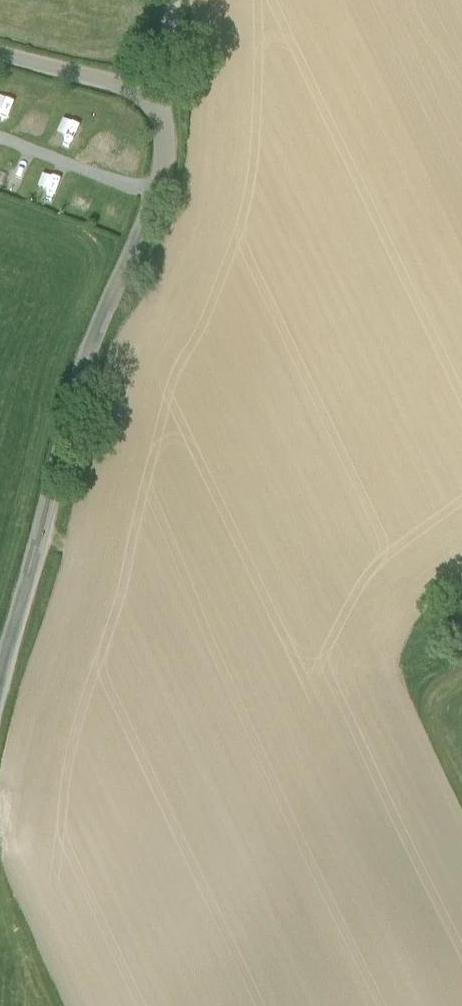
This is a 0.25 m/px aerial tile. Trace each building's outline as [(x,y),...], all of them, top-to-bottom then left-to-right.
[(16,102),(3,96),(0,102),(0,115),(9,119),(16,102)] [(2,187),(19,194),(28,171),(10,165),(2,187)] [(43,180),(37,200),(54,205),(60,184),(43,180)]
